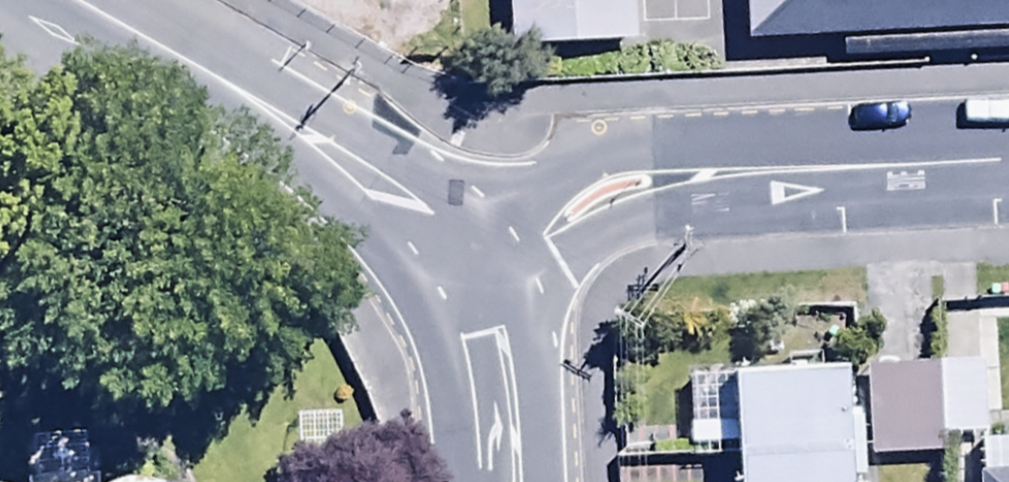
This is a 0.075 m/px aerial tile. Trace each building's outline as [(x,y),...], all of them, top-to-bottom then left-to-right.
[(525,36),(637,31),(636,0),(524,0),(525,36)] [(750,50),(1008,32),(1008,0),(747,0),(750,50)] [(730,333),(738,481),(853,481),(845,328),(730,333)] [(981,359),(937,359),(938,430),(981,430),(981,359)] [(933,360),(864,365),(871,452),(939,447),(938,430),(933,360)] [(976,436),(979,481),(1008,481),(1008,434),(976,436)]
